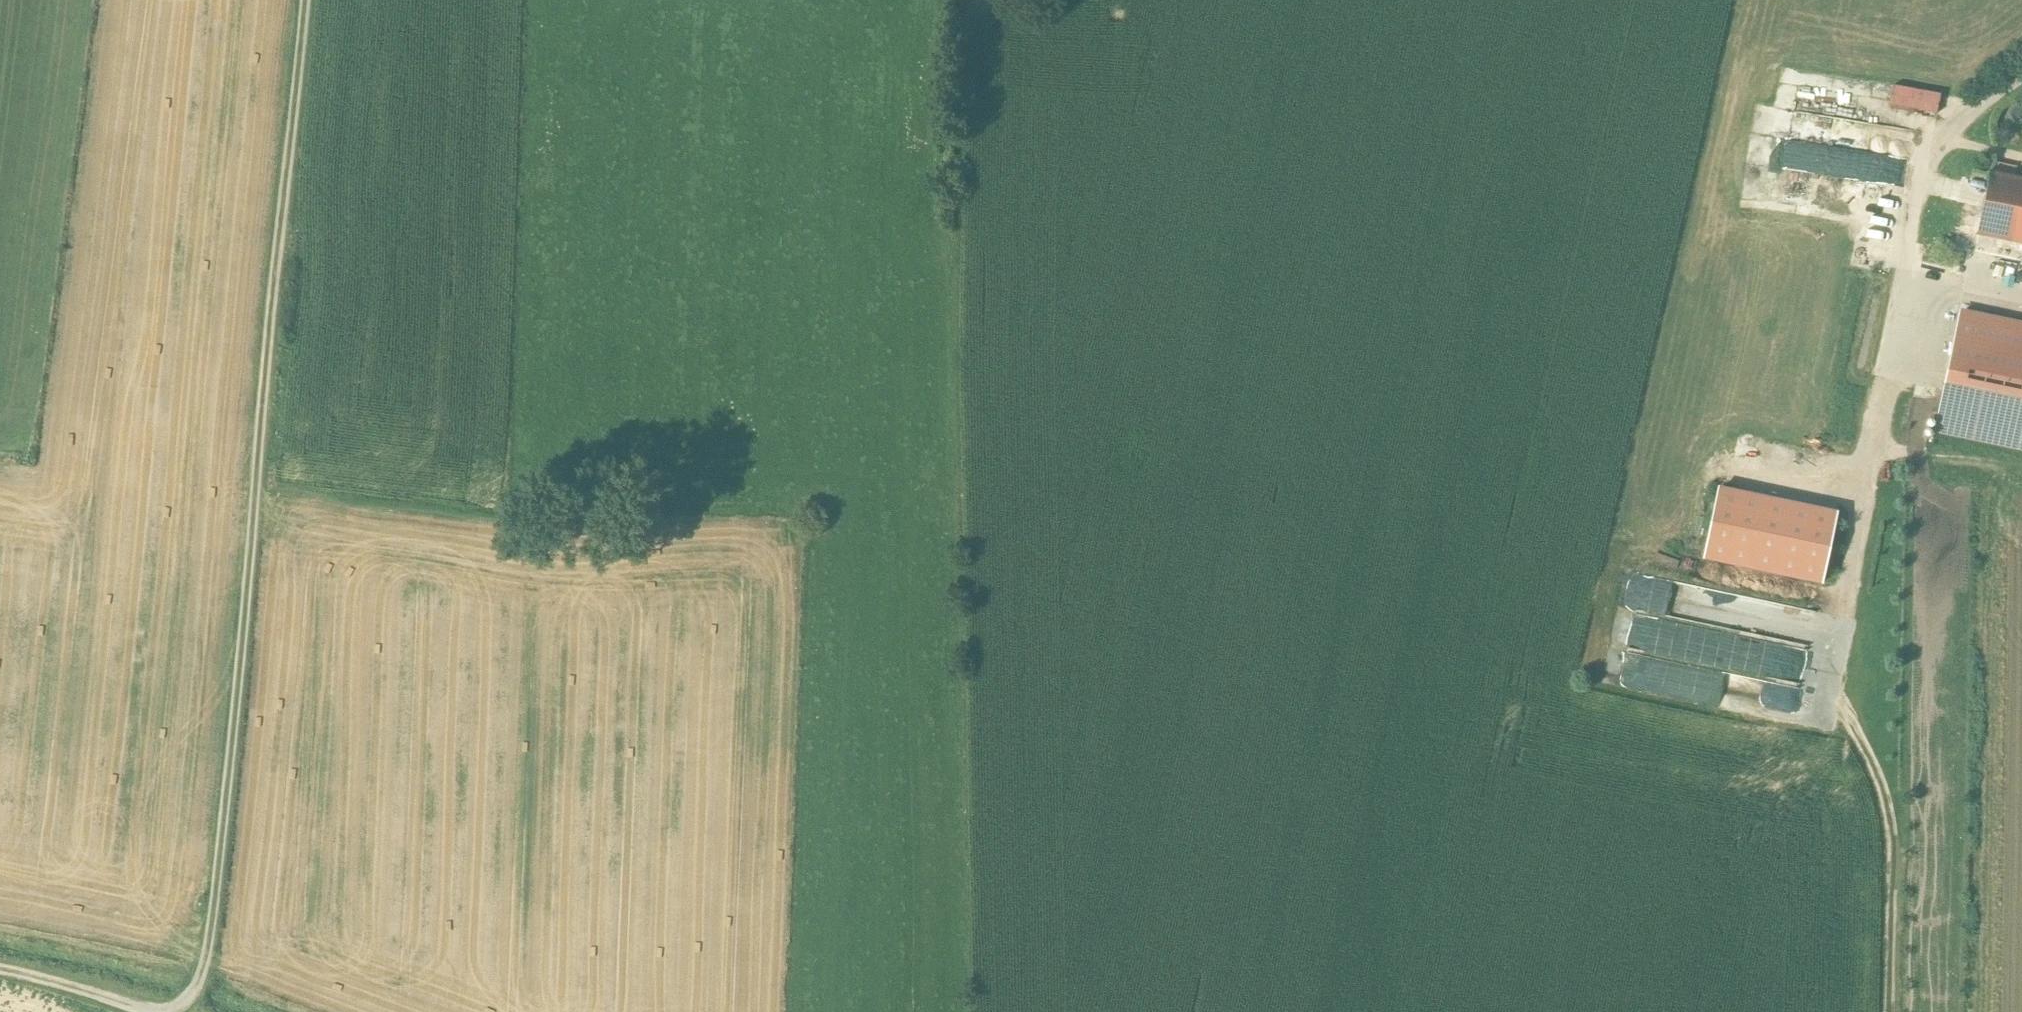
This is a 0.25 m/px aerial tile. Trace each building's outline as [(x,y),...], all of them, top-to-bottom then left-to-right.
[(1893,87),(1890,105),(1938,113),(1941,95),(1893,87)] [(1990,173),(1977,235),(2021,244),(2021,180),(1990,173)] [(1961,309),(1935,435),(2021,452),(2021,322),(1961,309)] [(1933,422),(1931,421),(1928,422),(1926,424),(1926,426),(1928,429),(1930,430),(1933,429),(1935,427),(1935,424),(1933,422)] [(1931,431),(1929,430),(1926,431),(1924,433),(1924,436),(1926,438),(1928,439),(1931,438),(1932,436),(1933,433),(1931,431)] [(1838,512),(1718,486),(1703,560),(1822,585),(1838,512)] [(1810,644),(1714,627),(1720,589),(1637,575),(1631,611),(1625,610),(1619,645),(1668,653),(1667,658),(1804,682),(1810,644)]
